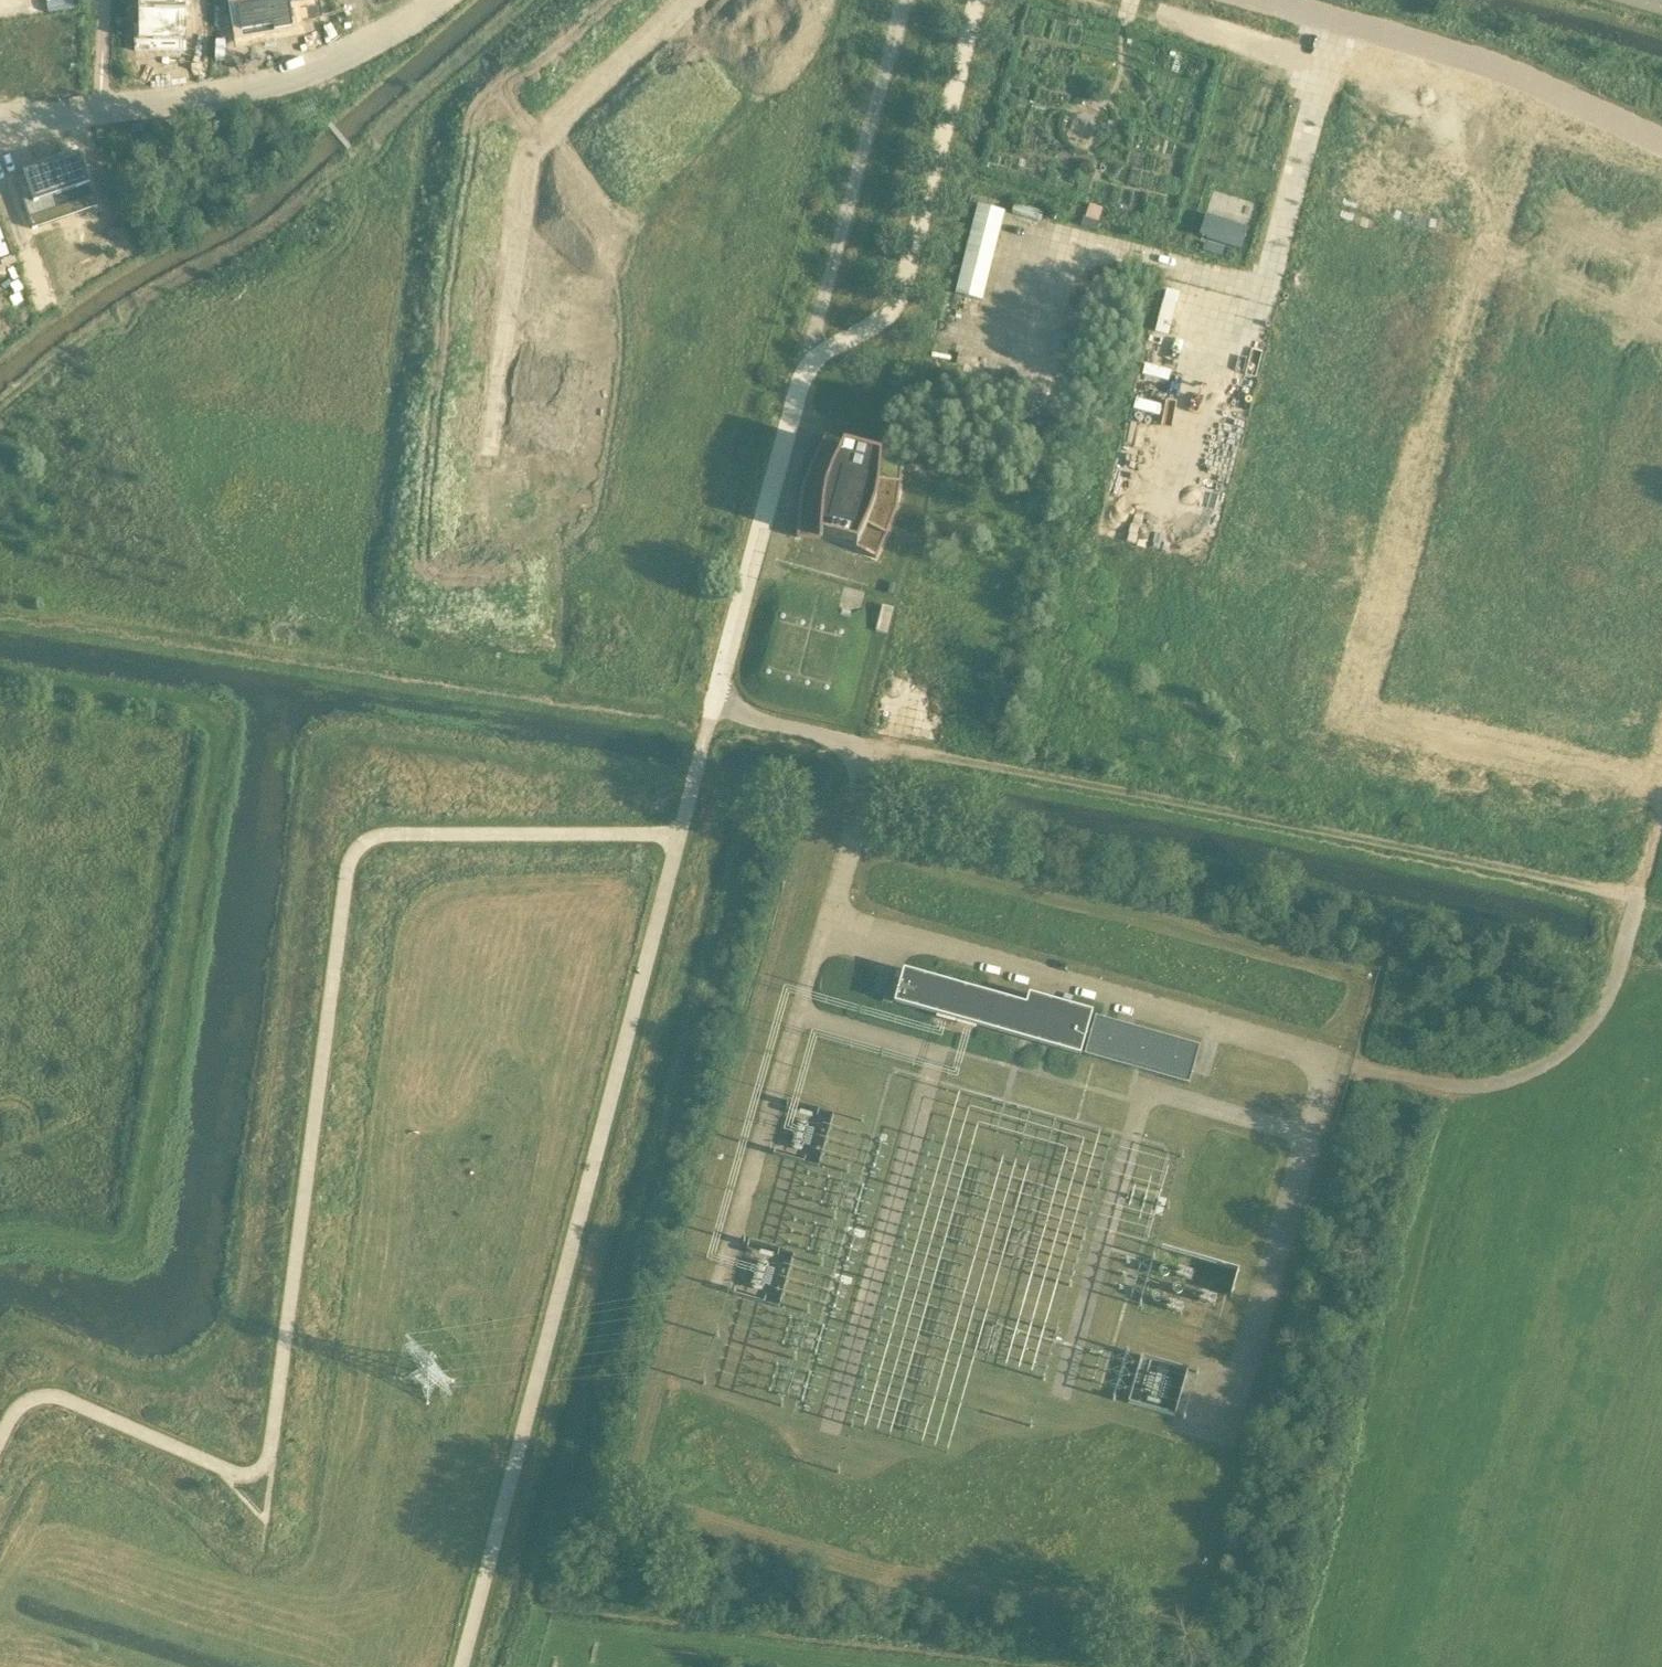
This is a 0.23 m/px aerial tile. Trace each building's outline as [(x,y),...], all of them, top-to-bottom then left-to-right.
[(2,0),(5,18),(34,13),(32,0),(4,0),(2,0)] [(134,53),(140,53),(140,52),(181,52),(181,42),(187,42),(187,17),(187,0),(139,0),(139,17),(139,26),(134,26),(134,53)] [(238,9),(243,38),(275,33),(293,30),(292,25),(289,3),(306,0),(258,0),(259,6),(241,9),(238,9)] [(18,175),(14,176),(33,230),(63,219),(55,197),(86,186),(94,208),(98,207),(79,154),(37,169),(23,173),(25,179),(20,181),(18,175)] [(1004,210),(978,203),(955,293),(981,299),(1004,210)] [(1100,219),(1098,219),(1085,215),(1084,215),(1081,226),(1096,230),(1100,219)] [(1205,215),(1199,236),(1241,249),(1247,228),(1205,215)] [(12,257),(0,223),(0,262),(12,257)] [(797,522),(797,537),(822,539),(853,547),(876,558),(883,545),(889,531),(894,516),(898,502),(901,487),(902,471),(902,456),(877,454),(877,457),(846,449),(848,446),(825,435),(817,448),(811,462),(806,477),(802,491),(799,507),(797,522)] [(892,608),(882,605),(875,630),(886,632),(892,608)] [(1095,1018),(1089,1016),(1090,1014),(1047,1002),(1032,998),(1029,1008),(905,972),(896,1002),(942,1015),(968,1022),(1078,1053),(1079,1052),(1085,1054),(1084,1055),(1179,1082),(1189,1084),(1199,1046),(1095,1017),(1095,1018)] [(772,1245),(748,1243),(747,1263),(770,1264),(772,1245)] [(1162,1364),(1151,1402),(1181,1411),(1193,1373),(1162,1364)]
